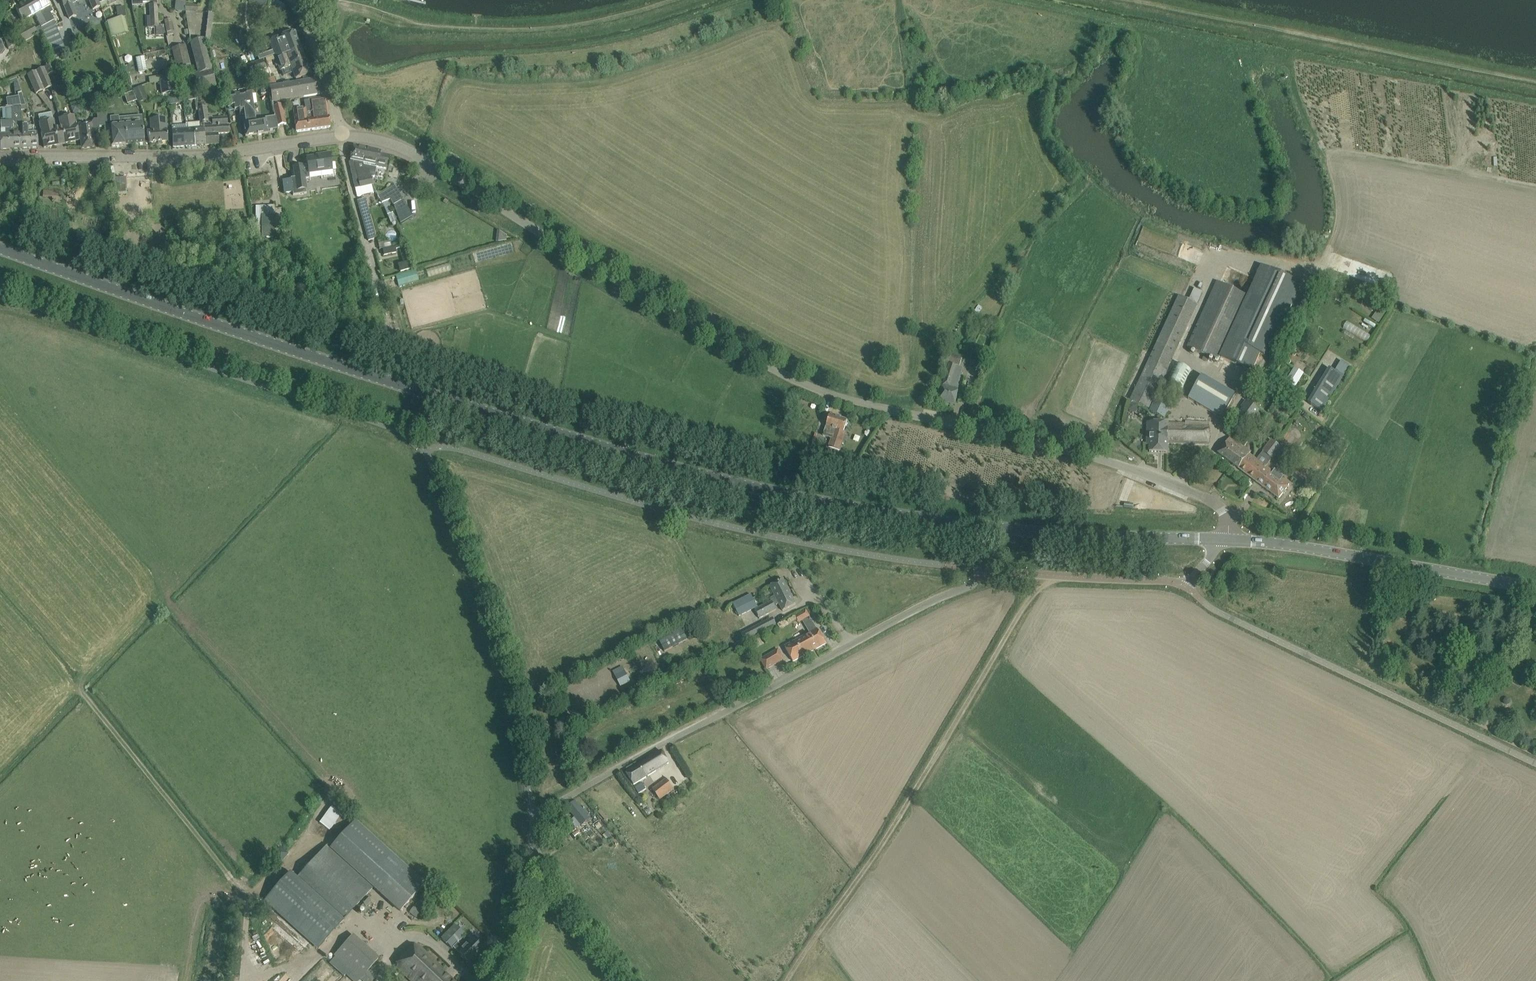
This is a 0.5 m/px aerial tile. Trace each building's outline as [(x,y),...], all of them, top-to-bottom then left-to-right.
[(35,0),(28,0),(15,7),(22,22),(35,15),(37,20),(37,21),(40,26),(34,30),(32,25),(18,33),(24,42),(26,41),(39,34),(43,32),(49,28),(43,17),(43,18),(40,12),(42,11),(35,0)] [(52,12),(46,0),(35,0),(42,11),(40,12),(43,18),(43,17),(49,28),(55,25),(56,25),(50,14),(52,12)] [(63,6),(64,6),(69,19),(76,16),(71,3),(79,0),(61,0),(63,6)] [(97,0),(95,0),(90,2),(93,10),(100,7),(97,0)] [(177,6),(177,9),(187,11),(185,4),(185,3),(185,0),(178,0),(177,6)] [(151,20),(148,20),(148,27),(158,27),(158,21),(157,5),(150,5),(150,17),(151,20)] [(196,12),(187,11),(189,23),(195,23),(196,12)] [(123,16),(117,18),(117,19),(107,22),(111,37),(128,32),(123,16)] [(53,57),(66,52),(55,25),(49,28),(43,32),(53,57)] [(296,79),(310,74),(294,32),(269,41),(278,63),(275,64),(276,66),(278,65),(280,71),(291,67),(296,79)] [(4,38),(8,47),(15,45),(11,35),(4,38)] [(204,40),(191,43),(198,74),(212,70),(204,40)] [(176,67),(190,65),(186,46),(172,49),(176,67)] [(144,55),(135,57),(138,72),(147,70),(144,55)] [(245,66),(249,75),(266,68),(262,60),(245,66)] [(47,76),(56,72),(52,64),(36,71),(44,91),(52,87),(47,76)] [(194,75),(192,77),(193,81),(195,82),(197,90),(216,85),(212,70),(198,74),(194,75)] [(44,91),(36,71),(28,75),(36,94),(44,91)] [(264,73),(269,87),(276,85),(271,71),(264,73)] [(175,73),(149,77),(149,83),(159,81),(176,79),(175,73)] [(176,79),(159,81),(161,94),(178,91),(176,79)] [(272,102),(281,101),(303,97),(320,94),(318,79),(304,81),(267,87),(269,93),(271,101),(272,102)] [(146,95),(142,87),(134,90),(137,98),(146,95)] [(134,92),(125,95),(127,104),(137,100),(134,92)] [(278,126),(277,126),(275,116),(265,118),(265,119),(255,121),(253,107),(254,107),(251,92),(226,96),(228,108),(234,107),(234,111),(235,111),(235,110),(239,110),(240,115),(244,114),(245,123),(243,123),(245,137),(257,135),(257,136),(258,135),(268,133),(267,131),(277,129),(277,130),(278,130),(278,126)] [(18,97),(6,99),(8,107),(11,107),(20,106),(25,105),(21,93),(17,94),(18,97)] [(305,108),(293,110),(295,121),(294,121),(296,132),(330,127),(326,98),(304,101),(305,108)] [(281,106),(281,101),(272,102),(275,116),(277,126),(278,126),(286,124),(283,111),(281,106)] [(201,129),(204,129),(205,145),(219,144),(218,134),(229,133),(229,124),(228,124),(227,117),(212,118),(212,117),(207,117),(206,106),(205,106),(204,102),(198,103),(198,107),(201,129)] [(20,106),(11,107),(12,120),(17,125),(17,126),(18,127),(18,128),(18,129),(18,130),(17,130),(15,133),(13,133),(14,149),(22,148),(22,133),(21,125),(21,113),(20,106)] [(0,135),(0,141),(0,149),(14,149),(13,133),(13,130),(12,120),(11,107),(8,107),(5,107),(5,121),(1,121),(2,129),(0,129),(1,134),(0,135)] [(79,124),(80,132),(82,149),(94,147),(93,131),(95,131),(99,128),(98,127),(104,126),(107,125),(106,112),(97,113),(98,119),(94,119),(90,123),(79,124)] [(61,142),(64,141),(66,143),(79,140),(76,124),(75,124),(73,116),(59,119),(61,125),(58,126),(61,142)] [(119,125),(118,117),(110,118),(111,126),(110,126),(111,147),(126,146),(125,145),(133,144),(131,124),(119,125)] [(167,131),(166,118),(150,119),(150,126),(144,126),(144,127),(149,143),(168,141),(167,131)] [(40,131),(42,138),(44,148),(57,145),(58,142),(61,142),(58,126),(55,127),(53,120),(39,123),(41,131),(40,131)] [(131,124),(133,144),(144,143),(143,123),(131,124)] [(28,125),(21,125),(22,133),(22,148),(38,148),(36,133),(28,133),(28,125)] [(201,129),(188,130),(189,146),(205,145),(204,129),(201,129)] [(173,147),(189,146),(188,130),(171,131),(173,147)] [(362,163),(365,148),(353,146),(351,158),(351,162),(349,162),(355,189),(360,188),(356,172),(359,171),(364,169),(363,163),(362,163)] [(379,154),(380,151),(365,148),(362,163),(363,163),(364,169),(359,171),(356,172),(360,188),(373,185),(371,177),(366,178),(363,163),(376,166),(376,167),(385,169),(388,156),(379,154)] [(306,158),(307,165),(308,169),(303,169),(302,165),(293,167),(294,170),(295,178),(290,179),(292,191),(293,195),(307,193),(306,189),(304,179),(310,179),(309,174),(323,172),(324,176),(336,175),(334,163),(331,164),(330,153),(320,155),(321,156),(306,158)] [(361,195),(374,192),(373,185),(359,188),(361,195)] [(394,186),(378,196),(382,203),(390,200),(393,206),(403,200),(394,186)] [(365,200),(357,202),(368,241),(374,239),(376,239),(370,217),(365,200)] [(270,214),(270,205),(261,206),(261,215),(270,214)] [(379,257),(396,255),(395,246),(377,249),(379,257)] [(1249,296),(1220,359),(1252,373),(1260,354),(1264,356),(1270,341),(1272,342),(1299,283),(1263,266),(1249,296)] [(395,275),(398,286),(417,281),(415,270),(395,275)] [(1210,358),(1219,363),(1220,359),(1249,296),(1217,281),(1187,348),(1204,356),(1202,360),(1208,363),(1210,358)] [(1179,296),(1131,400),(1149,409),(1197,304),(1179,296)] [(1342,329),(1368,340),(1372,332),(1345,321),(1342,329)] [(1180,393),(1191,370),(1175,363),(1165,385),(1180,393)] [(943,386),(942,392),(939,402),(954,405),(957,395),(958,389),(956,389),(962,368),(950,364),(943,386)] [(1286,382),(1294,388),(1303,373),(1295,368),(1286,382)] [(1322,411),(1343,377),(1329,369),(1308,403),(1322,411)] [(1202,376),(1188,399),(1221,418),(1235,395),(1202,376)] [(1280,409),(1287,400),(1280,395),(1273,404),(1280,409)] [(1164,418),(1170,405),(1156,398),(1150,411),(1164,418)] [(1243,405),(1245,406),(1239,415),(1250,423),(1258,411),(1246,402),(1243,405)] [(840,451),(842,443),(846,433),(843,432),(847,420),(830,415),(823,436),(831,439),(829,447),(840,451)] [(1147,423),(1147,437),(1150,437),(1150,445),(1150,452),(1167,452),(1167,444),(1167,438),(1169,438),(1169,423),(1167,423),(1164,423),(1147,423)] [(1169,438),(1167,438),(1167,444),(1209,445),(1209,426),(1185,424),(1169,423),(1169,438)] [(1218,454),(1232,464),(1239,454),(1238,454),(1243,447),(1230,438),(1218,454)] [(1232,464),(1255,481),(1265,467),(1272,459),(1280,448),(1271,441),(1256,460),(1249,454),(1250,452),(1243,447),(1238,454),(1239,454),(1232,464)] [(1278,498),(1284,490),(1289,485),(1265,467),(1255,481),(1278,498)] [(1298,468),(1291,477),(1306,488),(1313,480),(1298,468)] [(770,586),(775,596),(770,598),(771,601),(755,609),(760,619),(776,610),(775,606),(779,603),(783,611),(795,604),(783,580),(770,586)] [(734,603),(740,616),(758,607),(751,594),(734,603)] [(807,610),(799,615),(801,619),(810,614),(807,610)] [(746,642),(776,625),(772,618),(742,634),(746,642)] [(666,651),(687,640),(682,629),(660,641),(666,651)] [(826,643),(821,635),(818,629),(785,647),(793,661),(826,643)] [(778,650),(761,660),(766,669),(783,659),(778,650)] [(616,688),(630,682),(622,666),(613,671),(615,676),(611,678),(616,688)] [(634,785),(642,780),(668,764),(661,751),(646,760),(626,773),(634,785)] [(652,788),(660,800),(674,789),(666,778),(652,788)] [(636,789),(639,793),(645,790),(643,785),(636,789)] [(589,818),(575,801),(567,808),(581,825),(589,818)] [(320,823),(332,828),(339,811),(328,806),(320,823)] [(657,825),(664,832),(677,820),(670,813),(657,825)] [(331,849),(374,887),(397,859),(355,822),(331,849)] [(297,879),(290,873),(266,900),(319,948),(374,887),(331,849),(327,845),(297,879)] [(397,859),(374,887),(401,911),(425,884),(397,859)] [(465,935),(454,925),(441,938),(452,948),(453,948),(457,943),(465,935)] [(330,963),(344,976),(346,974),(354,980),(357,980),(359,979),(378,958),(353,935),(334,956),(335,957),(330,963)] [(457,943),(453,948),(458,953),(469,964),(469,965),(483,950),(476,943),(472,939),(463,948),(457,943)] [(405,976),(413,968),(423,977),(430,970),(438,977),(434,980),(453,980),(445,973),(445,971),(417,945),(396,968),(405,976)] [(438,977),(430,970),(423,977),(413,968),(405,976),(410,980),(434,980),(438,977)]
